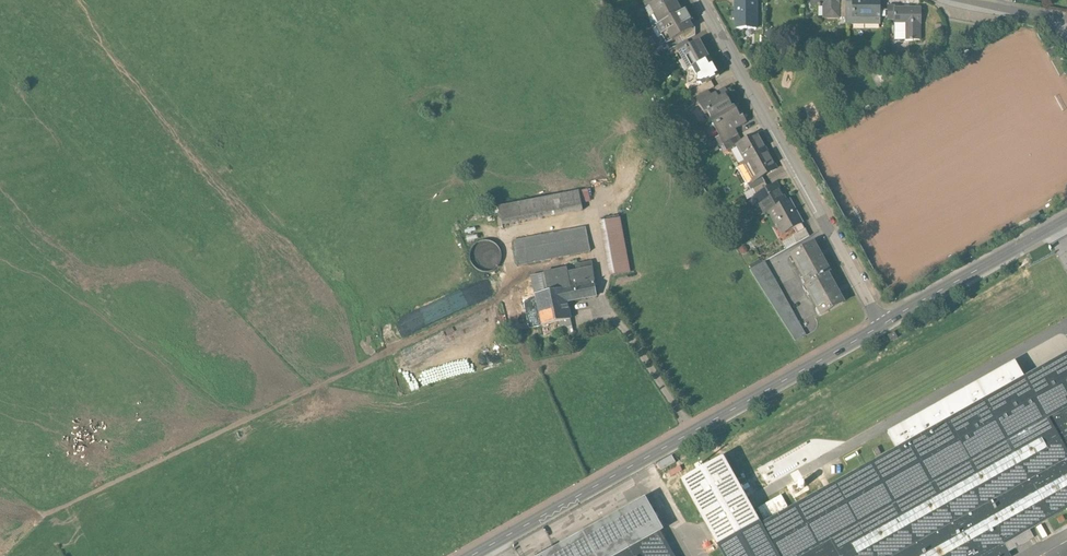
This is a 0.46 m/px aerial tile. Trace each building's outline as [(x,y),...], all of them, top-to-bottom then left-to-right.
[(653,22),(683,5),(680,0),(646,0),(641,3),(653,22)] [(759,0),(735,0),(734,27),(758,28),(759,0)] [(838,20),(839,0),(810,0),(810,5),(822,5),(822,19),(838,20)] [(881,0),(846,0),(846,31),(881,31),(881,0)] [(695,25),(683,5),(653,22),(664,40),(695,25)] [(922,39),(923,6),(892,5),(891,38),(922,39)] [(672,49),(683,67),(709,51),(698,33),(672,49)] [(721,70),(709,51),(683,67),(695,86),(721,70)] [(699,106),(711,124),(738,107),(726,89),(699,106)] [(750,126),(738,107),(711,124),(723,143),(750,126)] [(733,144),(744,163),(767,149),(756,131),(733,144)] [(778,168),(767,149),(744,163),(755,181),(778,168)] [(789,200),(775,178),(751,192),(766,215),(789,200)] [(579,191),(499,207),(502,226),(583,210),(579,191)] [(804,225),(789,200),(766,215),(781,239),(804,225)] [(620,219),(599,223),(609,277),(630,273),(620,219)] [(585,227),(513,241),(518,266),(590,252),(585,227)] [(787,251),(805,282),(832,267),(814,236),(787,251)] [(473,242),(475,269),(501,268),(500,249),(491,249),(491,241),(473,242)] [(766,261),(752,268),(796,340),(807,334),(766,261)] [(566,271),(530,277),(541,326),(558,322),(561,336),(572,333),(566,302),(595,297),(590,263),(574,266),(575,273),(566,274),(566,271)] [(850,298),(832,267),(805,282),(823,313),(850,298)] [(419,314),(404,319),(407,330),(423,326),(419,314)] [(411,362),(429,357),(426,348),(409,352),(411,362)] [(758,525),(775,555),(1011,555),(1004,543),(1066,507),(1066,351),(1024,375),(1015,359),(886,432),(895,447),(758,525)] [(758,525),(721,459),(678,484),(715,549),(758,525)] [(641,498),(538,555),(674,555),(641,498)] [(758,525),(715,549),(719,555),(775,555),(758,525)]
